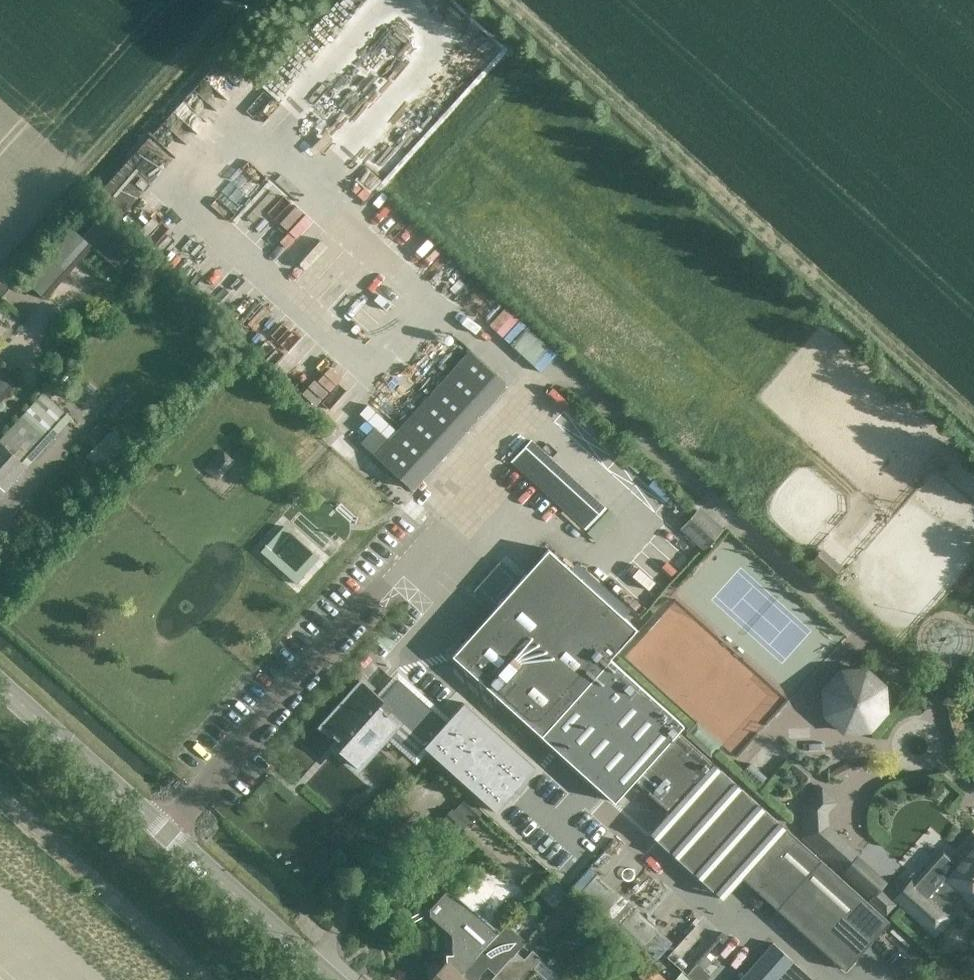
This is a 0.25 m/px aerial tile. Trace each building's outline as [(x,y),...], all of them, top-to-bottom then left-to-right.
[(172,158),(149,137),(103,187),(127,208),(172,158)] [(98,219),(82,236),(92,245),(91,247),(118,271),(135,252),(98,219)] [(51,243),(21,276),(44,297),(92,245),(69,224),(51,243)] [(533,366),(550,347),(526,326),(509,345),(533,366)] [(506,383),(469,350),(374,455),(410,488),(506,383)] [(16,382),(0,367),(0,399),(16,382)] [(566,409),(571,404),(553,387),(548,393),(566,409)] [(26,466),(22,461),(64,414),(42,393),(0,439),(0,495),(26,466)] [(588,429),(592,423),(578,411),(574,416),(588,429)] [(109,428),(85,456),(100,469),(125,442),(109,428)] [(529,439),(511,459),(586,528),(604,507),(529,439)] [(203,469),(216,481),(233,463),(220,451),(203,469)] [(624,461),(637,473),(643,467),(629,455),(624,461)] [(672,495),(655,479),(649,485),(666,502),(672,495)] [(704,551),(724,529),(700,507),(680,529),(704,551)] [(797,838),(747,792),(678,730),(683,724),(609,658),(636,628),(548,549),(452,655),(614,801),(634,779),(668,810),(648,832),(722,898),(742,877),(845,969),(889,920),(797,838)] [(866,668),(841,670),(824,688),(825,713),(843,730),(869,729),(885,710),(884,685),(866,668)] [(535,767),(463,702),(445,721),(398,679),(381,697),(381,698),(377,703),(396,721),(387,731),(415,755),(423,746),(496,811),(535,767)] [(362,680),(322,725),(342,742),(337,748),(356,765),(387,731),(396,721),(377,703),(381,698),(381,697),(362,680)] [(711,757),(723,744),(697,722),(686,735),(711,757)] [(761,789),(770,779),(751,762),(742,772),(761,789)] [(802,838),(888,915),(896,906),(879,891),(886,883),(856,856),(859,853),(829,826),(828,813),(839,801),(822,786),(819,786),(817,784),(799,802),(802,838)] [(452,808),(447,813),(464,829),(470,823),(471,824),(477,817),(478,818),(483,813),(466,797),(454,810),(452,808)] [(956,862),(950,857),(906,906),(934,932),(949,915),(947,913),(964,894),(972,901),(973,899),(973,843),(956,862)] [(600,869),(611,857),(604,850),(593,863),(600,869)] [(581,891),(595,874),(588,869),(574,885),(581,891)] [(429,909),(430,915),(440,924),(452,935),(452,954),(446,954),(446,961),(429,979),(455,979),(463,970),(499,931),(476,911),(495,890),(477,874),(458,895),(449,887),(429,909)] [(619,923),(633,907),(596,875),(582,891),(619,923)] [(552,881),(544,890),(556,901),(564,892),(552,881)] [(570,915),(581,906),(569,893),(559,902),(570,915)] [(658,958),(673,942),(635,908),(621,924),(658,958)] [(499,931),(463,970),(455,979),(477,979),(479,974),(487,966),(495,973),(491,978),(492,978),(517,952),(519,949),(499,931)] [(722,944),(728,937),(722,932),(716,939),(722,944)] [(772,943),(739,979),(814,979),(772,943)] [(536,969),(534,967),(542,958),(532,949),(524,958),(517,952),(492,978),(494,979),(526,979),(536,969)] [(711,962),(705,956),(699,963),(705,969),(711,962)] [(932,962),(926,968),(932,974),(938,967),(932,962)] [(711,975),(697,963),(687,975),(693,979),(706,979),(711,975)] [(648,964),(639,973),(647,979),(665,979),(648,964)] [(526,979),(548,979),(536,969),(526,979)] [(682,972),(674,979),(691,979),(682,972)]
